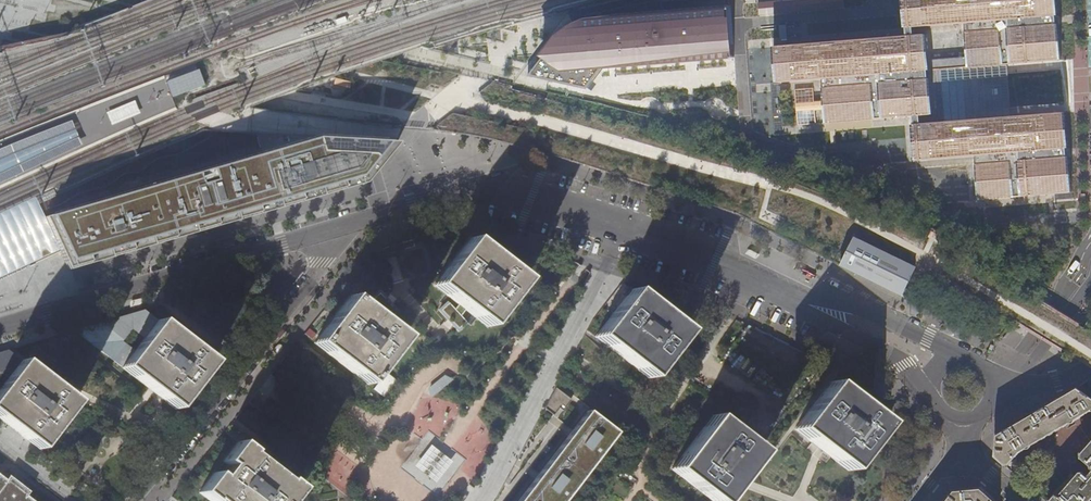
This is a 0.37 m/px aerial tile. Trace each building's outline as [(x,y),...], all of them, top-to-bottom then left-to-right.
[(933,124),(962,122),(957,70),(1009,66),(1062,62),(1060,26),(1057,26),(1057,18),(1059,18),(1058,0),(903,0),(905,29),(967,24),(967,33),(965,33),(967,57),(930,60),(933,124)] [(726,52),(722,5),(583,16),(563,21),(542,35),(522,60),(531,69),(539,77),(597,69),(726,52)] [(916,126),(933,124),(930,60),(928,36),(778,47),(780,83),(824,80),(824,89),(822,89),(825,124),(915,119),(916,126)] [(1013,119),(1009,66),(957,70),(962,122),(1013,119)] [(933,124),(916,126),(914,126),(917,161),(977,157),(977,164),(976,165),(975,165),(977,182),(979,200),(1074,193),(1070,157),(1068,157),(1067,150),(1070,149),(1067,115),(1013,119),(962,122),(933,124)] [(60,251),(68,270),(110,258),(109,255),(115,254),(116,256),(174,239),(172,235),(192,229),(193,233),(195,233),(194,229),(196,228),(197,229),(199,230),(201,230),(203,230),(205,229),(206,227),(207,226),(207,225),(213,223),(214,227),(300,202),(299,200),(305,198),(306,200),(312,198),(364,183),(397,142),(256,134),(260,150),(103,195),(104,200),(44,217),(53,238),(60,251)] [(0,214),(0,278),(60,251),(53,238),(44,217),(38,204),(35,197),(0,214)] [(464,309),(486,326),(522,279),(468,237),(432,284),(457,303),(464,309)] [(871,280),(903,295),(915,268),(853,238),(840,265),(871,280)] [(412,240),(393,245),(395,252),(414,247),(412,240)] [(395,252),(393,245),(388,247),(382,248),(384,255),(390,253),(395,252)] [(669,325),(638,300),(640,298),(629,289),(593,336),(604,344),(606,342),(638,367),(636,369),(647,378),(683,331),(671,322),(669,325)] [(401,313),(380,290),(371,298),(378,306),(373,313),(380,319),(384,314),(392,321),(401,313)] [(313,342),(367,384),(403,336),(380,319),(373,313),(349,294),(313,342)] [(671,322),(640,298),(638,300),(669,325),(671,322)] [(459,315),(464,309),(457,303),(452,308),(445,301),(436,310),(458,331),(466,322),(459,315)] [(129,315),(74,331),(122,368),(135,350),(123,340),(133,327),(145,337),(158,321),(144,310),(129,315)] [(135,350),(122,368),(145,387),(147,385),(166,399),(164,402),(173,409),(209,362),(199,355),(198,357),(167,332),(169,330),(158,321),(145,337),(135,350)] [(789,384),(811,357),(775,340),(747,326),(734,342),(789,384)] [(169,330),(167,332),(198,357),(199,355),(169,330)] [(638,367),(606,342),(604,344),(636,369),(638,367)] [(789,384),(734,342),(733,344),(788,386),(789,384)] [(9,376),(22,360),(8,350),(0,352),(0,369),(9,376)] [(30,438),(28,440),(38,447),(74,401),(64,393),(62,395),(44,381),(45,379),(22,360),(9,376),(0,389),(0,414),(30,438)] [(209,362),(173,409),(175,411),(186,396),(211,364),(209,362)] [(45,379),(44,381),(62,395),(64,393),(45,379)] [(847,471),(884,425),(873,416),(871,419),(840,394),(841,391),(831,383),(794,429),(805,438),(807,436),(839,460),(837,463),(847,471)] [(147,385),(145,387),(164,402),(166,399),(147,385)] [(1006,467),(1008,464),(1010,466),(1012,466),(1016,461),(1016,458),(1014,457),(1018,452),(1090,411),(1090,398),(1076,388),(996,434),(994,456),(1006,467)] [(873,416),(841,391),(840,394),(871,419),(873,416)] [(74,401),(38,447),(40,449),(76,402),(74,401)] [(612,433),(585,412),(516,500),(560,500),(612,433)] [(28,440),(30,438),(0,414),(0,418),(28,440)] [(760,453),(711,415),(702,426),(704,428),(680,459),(678,458),(670,469),(712,500),(720,500),(726,494),(724,492),(748,462),(751,464),(760,453)] [(680,459),(704,428),(702,426),(678,458),(680,459)] [(839,460),(807,436),(805,438),(837,463),(839,460)] [(1080,454),(1080,459),(1089,467),(1090,470),(1086,475),(1082,472),(1079,472),(1059,495),(1057,495),(1055,495),(1049,500),(1090,500),(1090,441),(1080,454)] [(298,488),(285,479),(284,481),(256,460),(247,453),(248,451),(236,442),(222,461),(227,465),(218,476),(213,473),(198,492),(210,500),(212,499),(214,500),(288,500),(298,488)] [(258,458),(248,451),(247,453),(256,460),(258,458)] [(726,494),(751,464),(748,462),(724,492),(726,494)] [(26,495),(23,497),(16,491),(18,489),(0,475),(0,500),(33,500),(26,495)] [(981,488),(974,489),(953,491),(945,500),(995,500),(981,488)]
